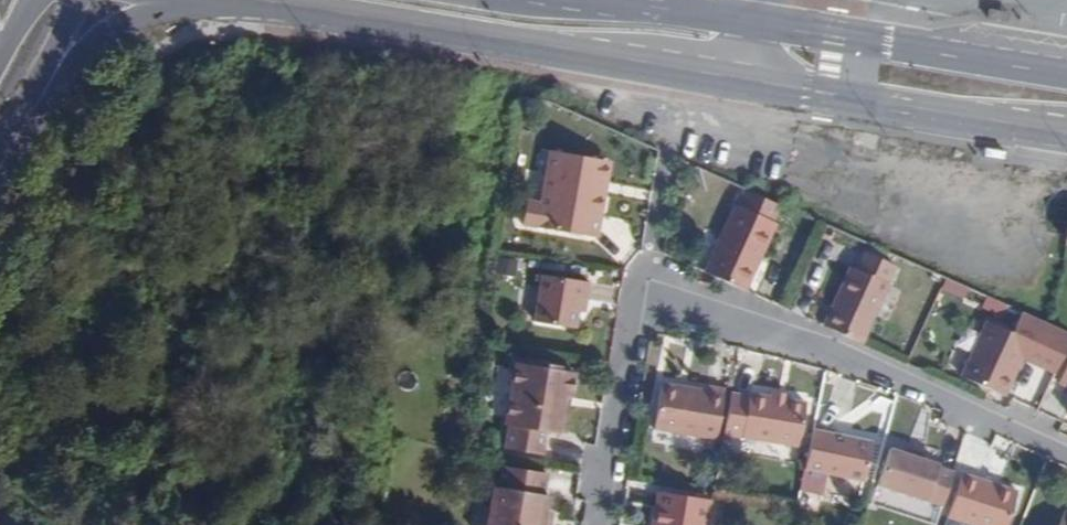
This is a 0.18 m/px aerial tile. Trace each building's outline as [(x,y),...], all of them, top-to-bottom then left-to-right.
[(598,191),(604,160),(551,150),(541,203),(527,201),(522,225),(596,237),(605,192),(598,191)] [(610,161),(604,160),(598,191),(605,192),(610,161)] [(776,223),(774,222),(781,205),(745,189),(738,206),(735,204),(705,272),(730,284),(746,291),(776,223)] [(852,267),(824,326),(847,337),(861,343),(888,284),(896,266),(864,251),(856,269),(852,267)] [(586,300),(589,282),(543,275),(535,322),(575,329),(580,299),(586,300)] [(1033,335),(1026,358),(1057,367),(1066,335),(1066,328),(1023,315),(1018,330),(1033,335)] [(1029,341),(987,322),(962,377),(1004,396),(1029,341)] [(559,366),(533,362),(533,366),(516,362),(505,425),(509,426),(505,449),(542,455),(545,432),(557,434),(563,397),(570,398),(575,372),(559,370),(559,366)] [(1058,385),(1066,388),(1066,365),(1058,385)] [(717,439),(725,389),(708,386),(707,391),(662,383),(655,429),(717,439)] [(748,396),(731,393),(724,434),(798,445),(805,402),(749,393),(748,396)] [(873,441),(813,429),(805,470),(864,481),(873,441)] [(939,465),(890,448),(878,485),(942,506),(954,472),(938,467),(939,465)] [(503,467),(499,487),(493,487),(487,524),(544,524),(548,497),(543,496),(547,474),(503,467)] [(962,474),(949,517),(972,524),(1008,524),(1019,493),(962,474)] [(659,491),(653,524),(706,524),(710,499),(659,491)]
